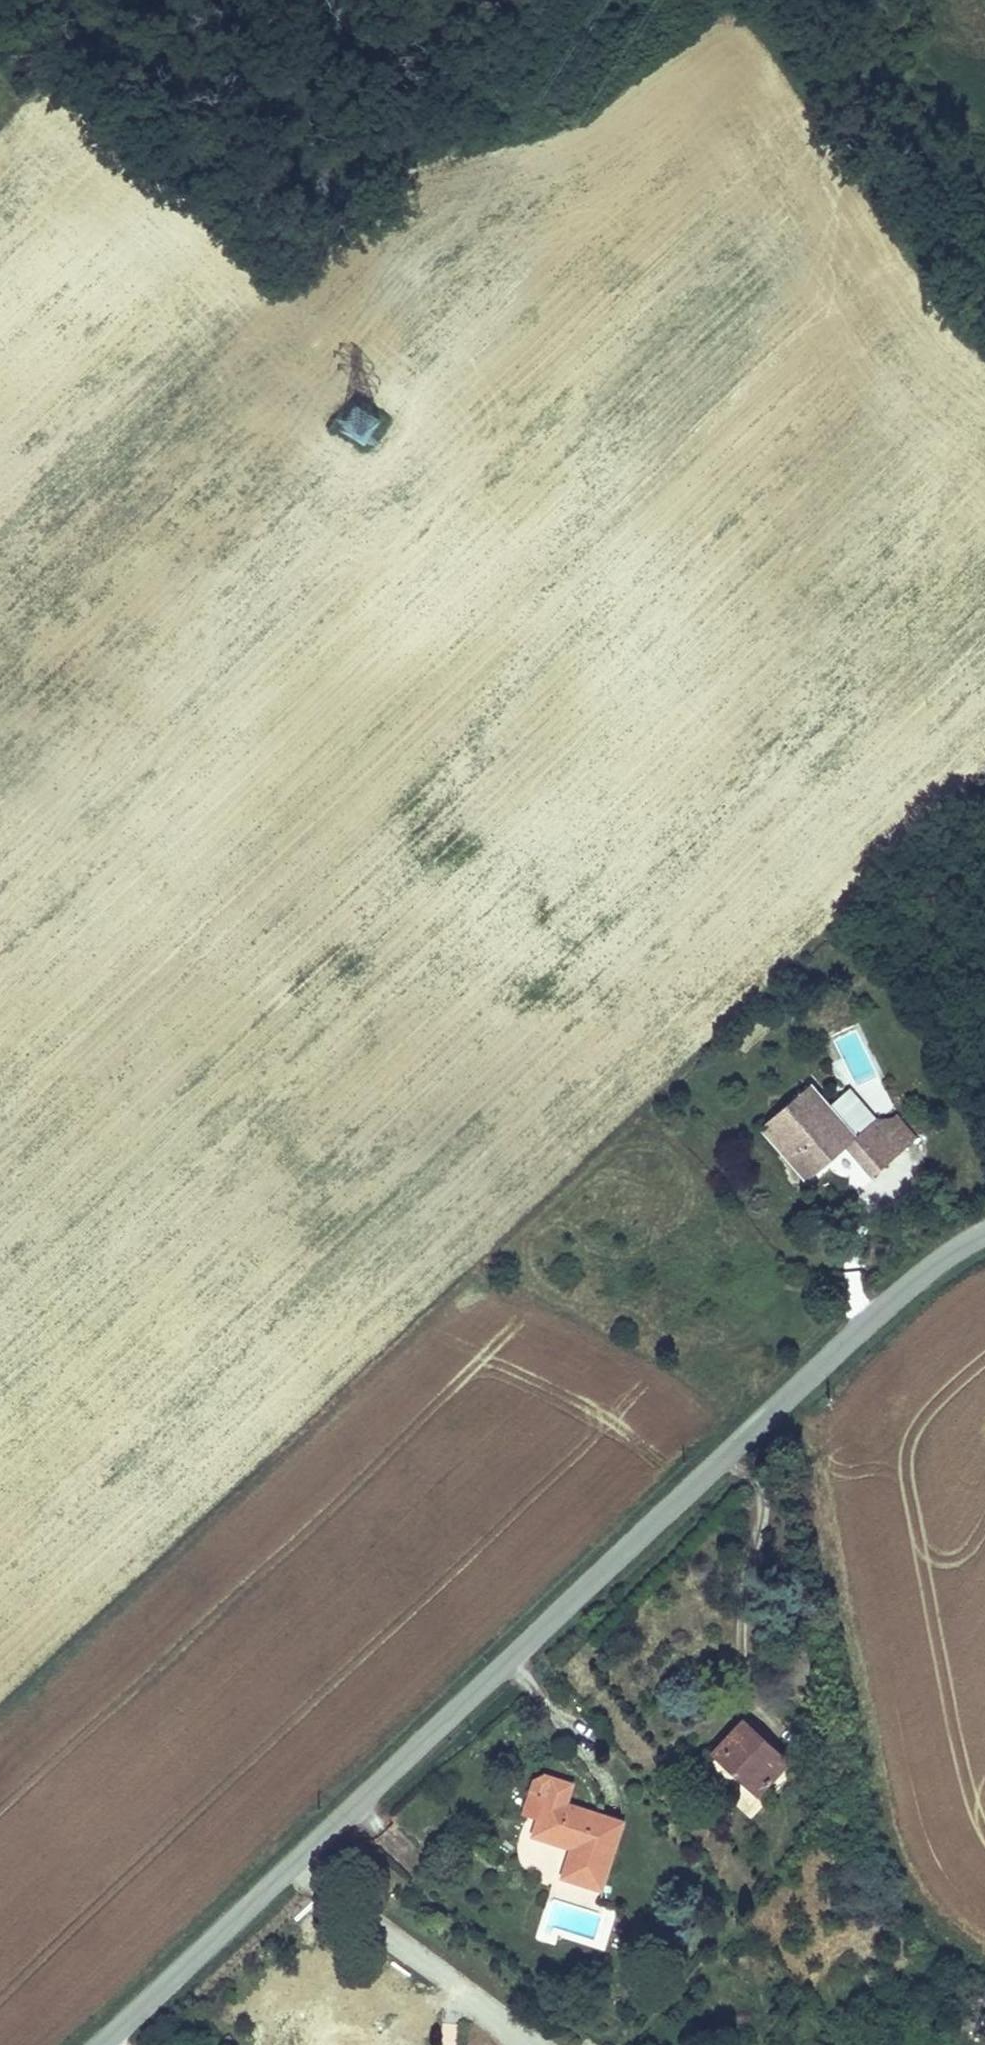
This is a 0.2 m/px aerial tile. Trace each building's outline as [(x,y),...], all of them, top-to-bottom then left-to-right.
[(363,446),(380,423),(354,404),(337,427),(363,446)] [(784,1151),(804,1175),(842,1142),(869,1172),(897,1148),(870,1116),(850,1133),(803,1079),(766,1112),(793,1143),(784,1151)] [(793,1143),(766,1112),(757,1120),(784,1151),(793,1143)] [(744,1716),(711,1752),(759,1797),(793,1761),(744,1716)] [(602,1889),(623,1818),(566,1802),(571,1783),(545,1775),(532,1782),(529,1794),(543,1798),(535,1823),(532,1836),(569,1846),(561,1877),(602,1889)] [(535,1823),(543,1798),(529,1794),(521,1819),(535,1823)]
